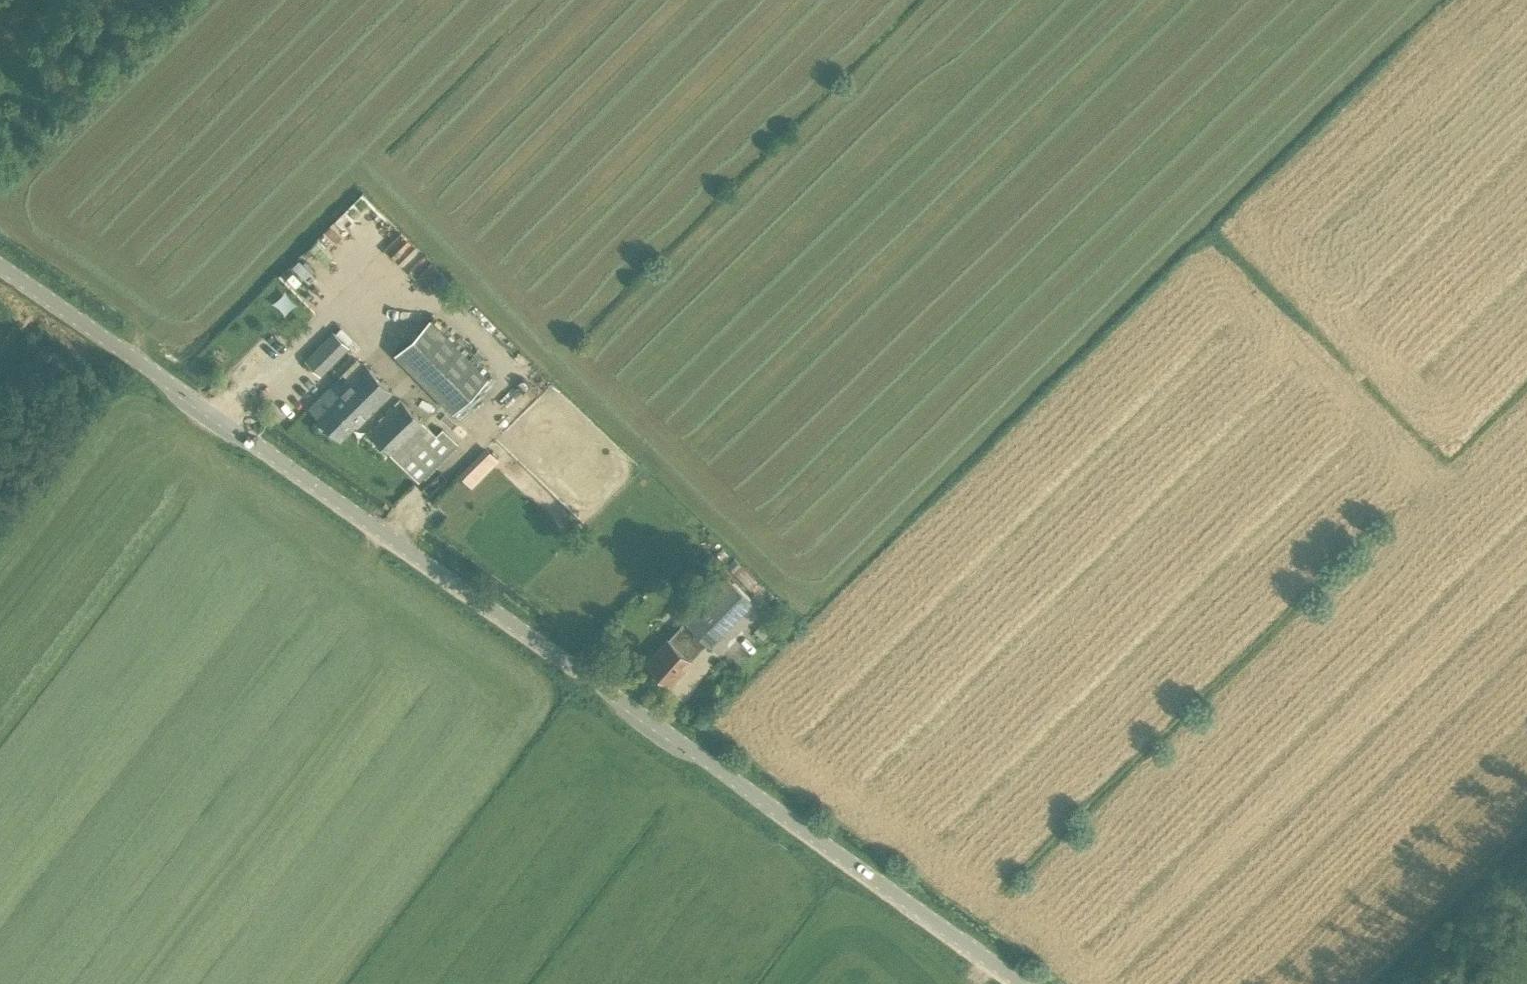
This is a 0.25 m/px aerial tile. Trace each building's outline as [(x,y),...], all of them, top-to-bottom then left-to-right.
[(359,190),(287,265),(304,281),(333,250),(348,265),(362,250),(356,244),(378,221),(389,231),(395,224),(359,190)] [(451,410),(487,375),(430,316),(394,352),(451,410)] [(307,360),(321,373),(349,345),(334,331),(307,360)] [(366,415),(392,390),(364,362),(338,387),(340,389),(334,395),(331,392),(315,408),(319,411),(316,413),(340,437),(364,413),(366,415)] [(381,417),(369,429),(419,479),(451,448),(457,442),(442,426),(435,433),(400,398),(381,417)] [(749,588),(757,580),(734,557),(726,564),(749,588)] [(690,659),(706,642),(708,644),(751,599),(719,567),(675,612),(684,621),(667,638),(666,638),(644,661),(668,684),(691,661),(690,659)]
